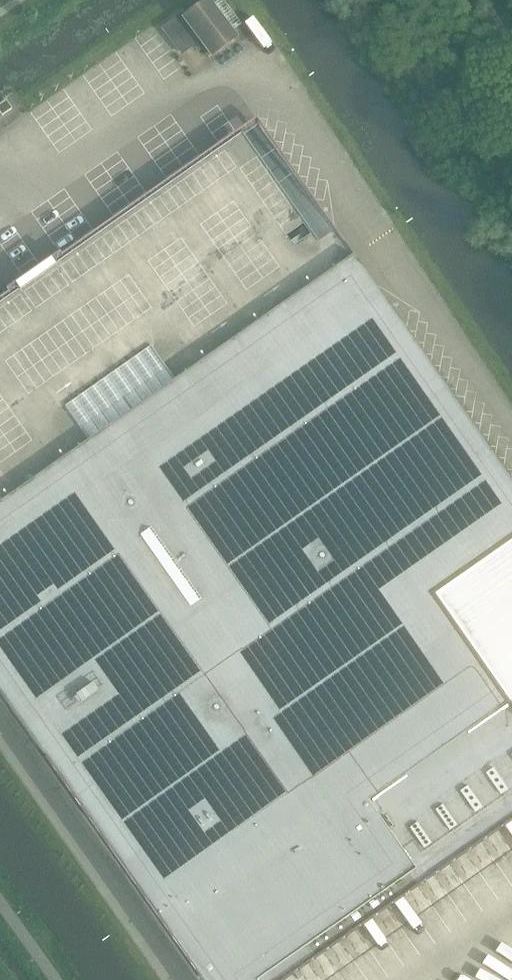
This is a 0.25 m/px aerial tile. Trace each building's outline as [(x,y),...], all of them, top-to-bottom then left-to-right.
[(161,28),(179,52),(198,38),(212,56),(236,38),(231,32),(242,24),(224,0),(220,0),(212,6),(208,0),(184,17),(181,13),(161,28)] [(348,255),(235,94),(230,98),(0,259),(0,499),(348,255)] [(0,105),(0,113),(2,116),(12,109),(6,101),(0,105)] [(352,255),(0,502),(0,697),(198,979),(284,979),(511,820),(511,483),(352,255)]
